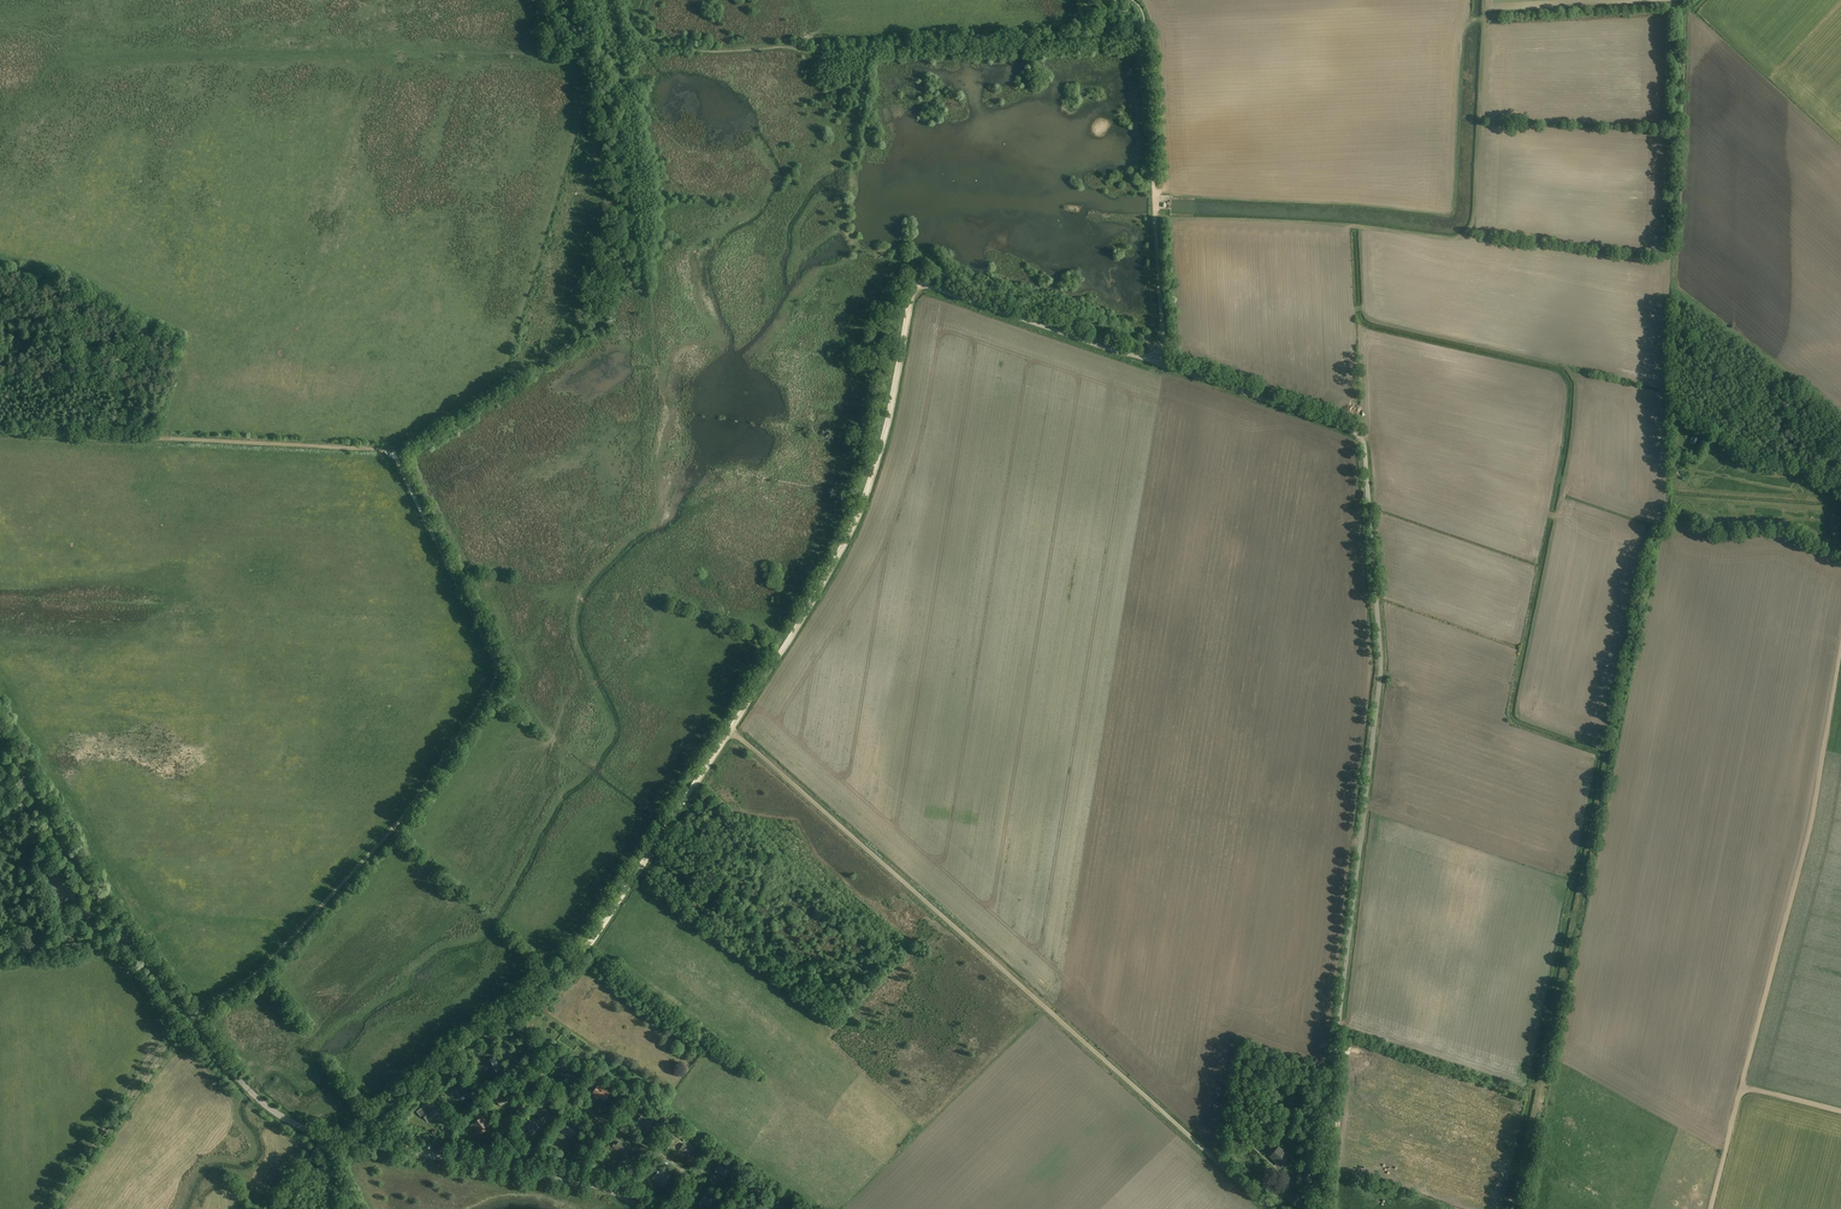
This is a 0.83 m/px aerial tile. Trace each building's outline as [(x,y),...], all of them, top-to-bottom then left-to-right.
[(534,1042),(517,1031),(514,1035),(531,1046),(534,1042)] [(495,1057),(486,1061),(490,1069),(491,1069),(493,1072),(492,1073),(492,1074),(501,1070),(499,1066),(498,1066),(496,1062),(497,1061),(495,1057)] [(569,1066),(560,1060),(556,1066),(565,1072),(569,1066)] [(594,1092),(605,1100),(610,1093),(599,1085),(594,1092)] [(459,1099),(465,1094),(467,1092),(466,1091),(464,1092),(459,1086),(453,1091),(459,1099)] [(509,1100),(503,1093),(496,1099),(501,1106),(509,1100)] [(427,1106),(426,1104),(417,1111),(420,1116),(422,1115),(426,1120),(434,1114),(429,1108),(427,1106)] [(651,1121),(642,1114),(638,1120),(647,1127),(651,1121)] [(478,1120),(473,1124),(479,1132),(485,1127),(487,1129),(490,1126),(482,1115),(477,1118),(478,1120)] [(539,1127),(534,1121),(527,1127),(531,1133),(539,1127)] [(579,1129),(570,1123),(566,1129),(575,1135),(579,1129)] [(628,1148),(619,1142),(617,1145),(614,1144),(613,1146),(624,1154),(628,1148)] [(690,1148),(684,1144),(680,1149),(689,1156),(693,1150),(694,1148),(691,1146),(690,1148)] [(1270,1156),(1277,1162),(1281,1166),(1284,1163),(1290,1156),(1279,1146),(1270,1156)] [(715,1173),(724,1179),(730,1170),(726,1167),(725,1168),(719,1164),(716,1169),(716,1170),(716,1171),(715,1173)] [(666,1183),(668,1180),(667,1179),(669,1175),(660,1169),(658,1172),(660,1173),(657,1177),(666,1183)] [(1314,1170),(1304,1169),(1303,1182),(1312,1183),(1314,1170)] [(1296,1190),(1295,1189),(1288,1196),(1291,1198),(1289,1200),(1295,1206),(1302,1198),(1294,1191),(1296,1190)] [(705,1197),(701,1203),(710,1208),(714,1203),(705,1197)]
